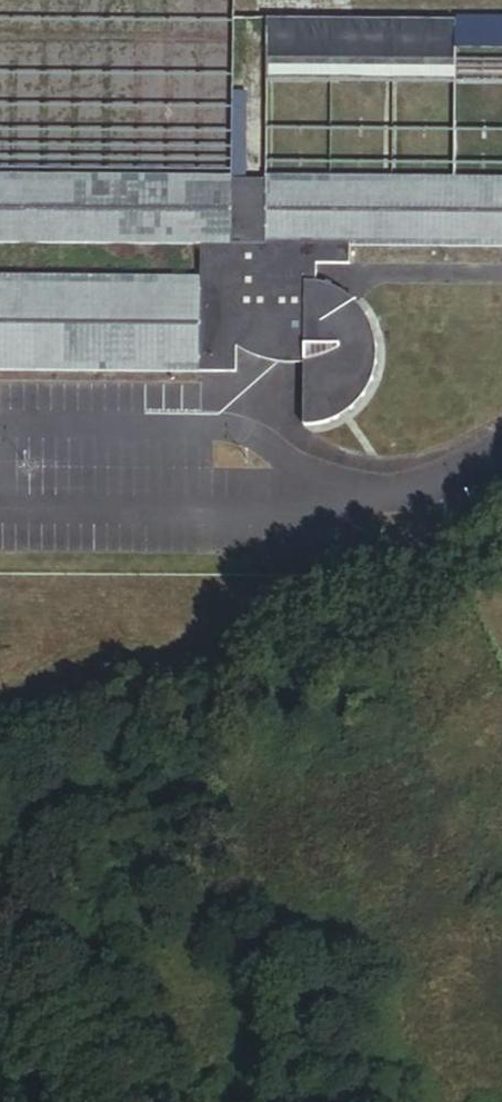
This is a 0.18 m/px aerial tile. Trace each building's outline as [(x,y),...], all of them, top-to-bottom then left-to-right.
[(231,189),(232,32),(232,0),(0,0),(0,187),(231,189)] [(232,32),(231,189),(0,187),(0,385),(235,387),(235,360),(243,365),(250,368),(275,375),(285,376),(295,376),(303,376),(302,439),(309,439),(316,438),(335,432),(352,420),(359,413),(365,405),(370,396),(373,388),(374,382),(375,372),(375,361),(372,344),(368,333),(363,324),(358,317),(356,315),(353,312),(348,307),(323,296),(315,295),(316,277),(349,277),(350,260),(501,260),(501,33),(232,32)]
